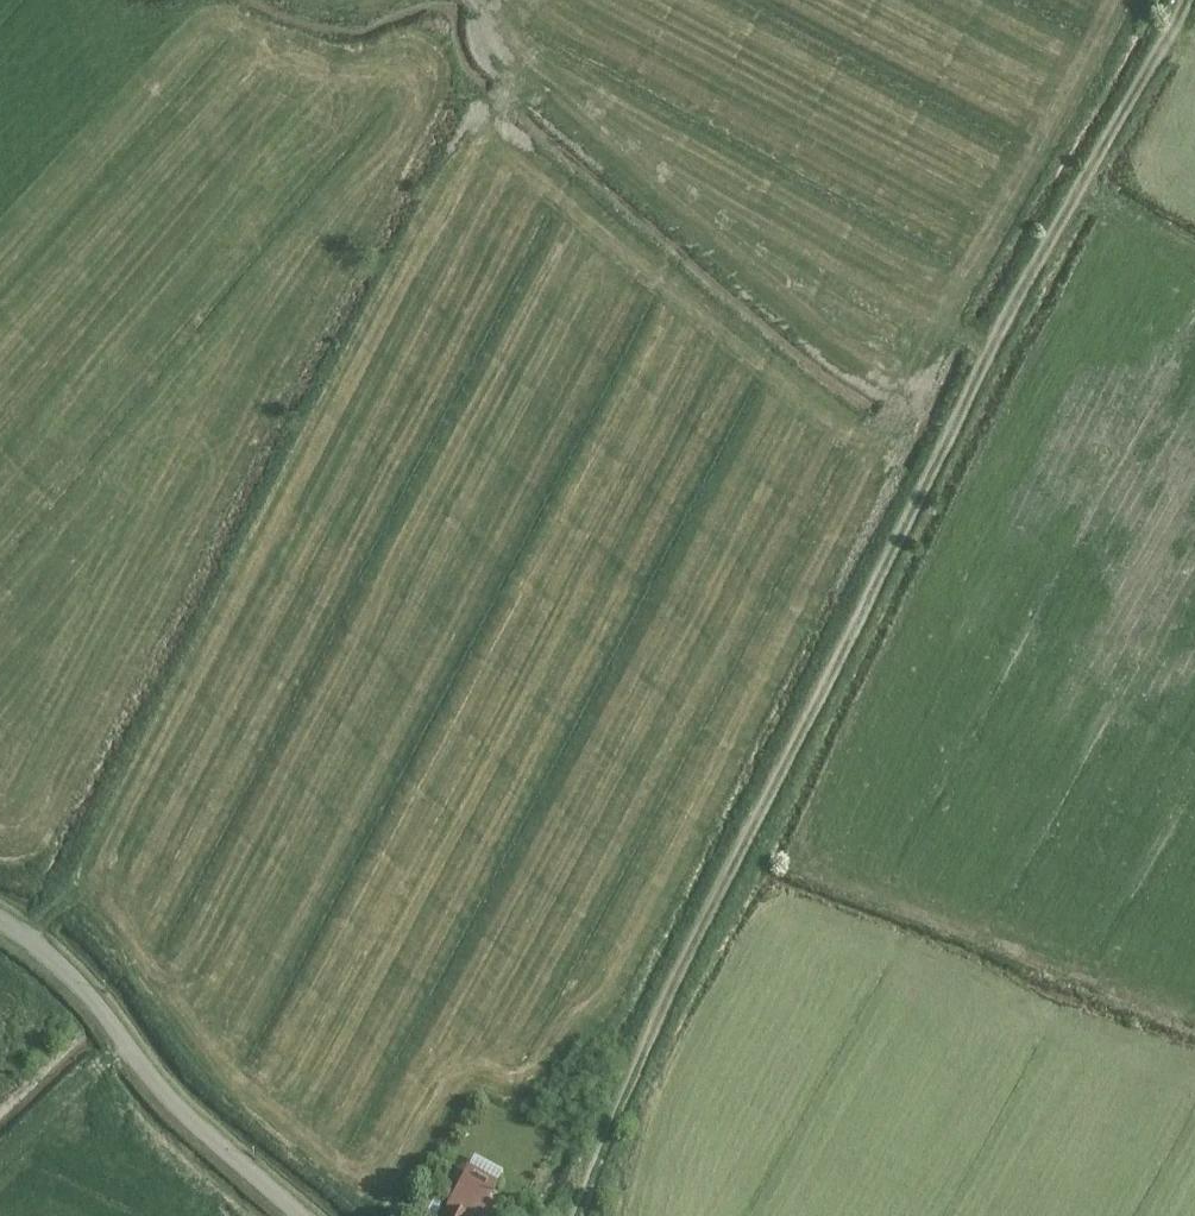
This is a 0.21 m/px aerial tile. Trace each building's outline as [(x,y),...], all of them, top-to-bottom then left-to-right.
[(448,1211),(458,1215),(481,1215),(495,1187),(469,1173),(448,1211)]
